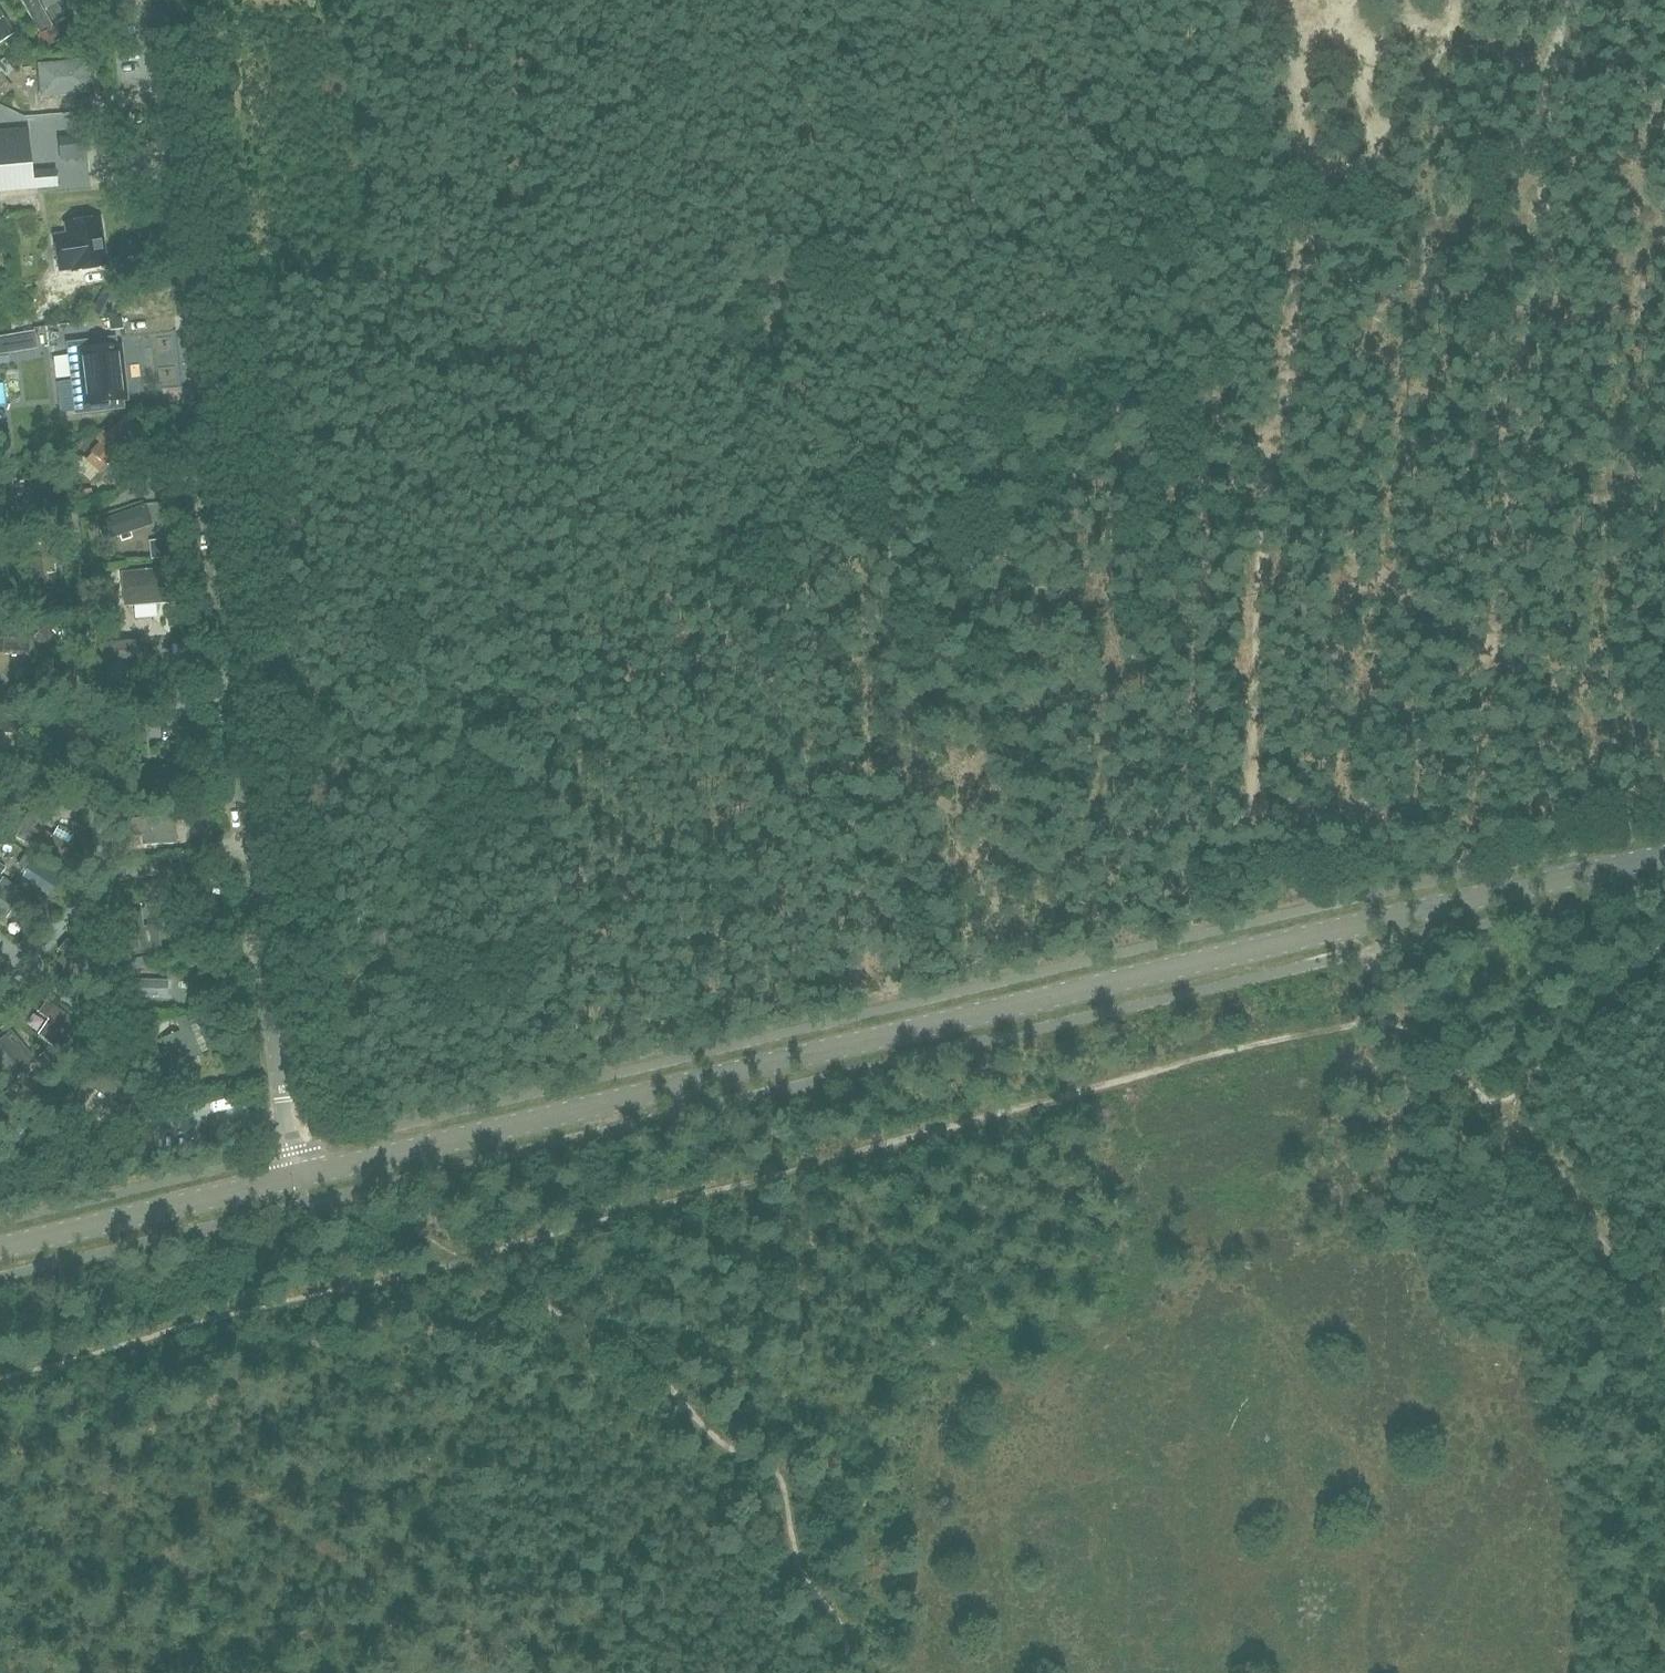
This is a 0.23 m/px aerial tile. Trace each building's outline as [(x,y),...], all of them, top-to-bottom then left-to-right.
[(38,0),(29,0),(21,7),(51,45),(76,24),(64,10),(53,19),(38,0)] [(15,31),(0,8),(0,41),(15,31)] [(88,58),(37,63),(40,97),(91,92),(88,58)] [(10,87),(0,75),(0,95),(10,87)] [(83,158),(81,137),(77,137),(75,110),(52,111),(55,139),(39,141),(41,161),(83,158)] [(34,187),(43,186),(41,170),(33,171),(28,126),(0,129),(0,190),(34,187)] [(73,270),(104,265),(100,237),(95,237),(93,219),(66,223),(68,235),(53,237),(58,268),(72,266),(73,270)] [(103,289),(92,309),(107,317),(117,297),(103,289)] [(107,318),(109,329),(122,328),(120,317),(107,318)] [(0,335),(0,352),(12,350),(10,334),(0,335)] [(115,336),(66,342),(75,413),(123,407),(122,399),(127,398),(120,344),(116,345),(115,336)] [(130,437),(136,430),(123,418),(116,425),(115,424),(84,458),(99,472),(130,438),(130,437)] [(167,537),(150,539),(152,557),(169,555),(167,537)] [(175,601),(171,566),(121,571),(124,605),(175,601)] [(105,640),(107,659),(147,655),(146,637),(105,640)] [(51,808),(36,800),(16,836),(63,861),(72,844),(68,842),(71,835),(57,827),(53,834),(40,827),(51,808)] [(127,818),(128,845),(177,842),(176,815),(127,818)] [(0,883),(0,913),(7,917),(20,896),(14,892),(18,885),(7,879),(3,885),(0,883)] [(141,910),(121,913),(127,954),(158,950),(154,926),(144,927),(141,910)] [(81,1024),(55,1007),(38,1033),(64,1050),(81,1024)] [(209,1049),(196,1017),(188,1020),(185,1014),(176,1018),(180,1029),(162,1036),(173,1063),(209,1049)] [(11,1029),(0,1038),(0,1071),(8,1081),(36,1058),(11,1029)] [(44,1065),(54,1057),(47,1048),(37,1056),(44,1065)] [(135,1093),(91,1059),(66,1092),(82,1105),(95,1088),(123,1109),(135,1093)]
